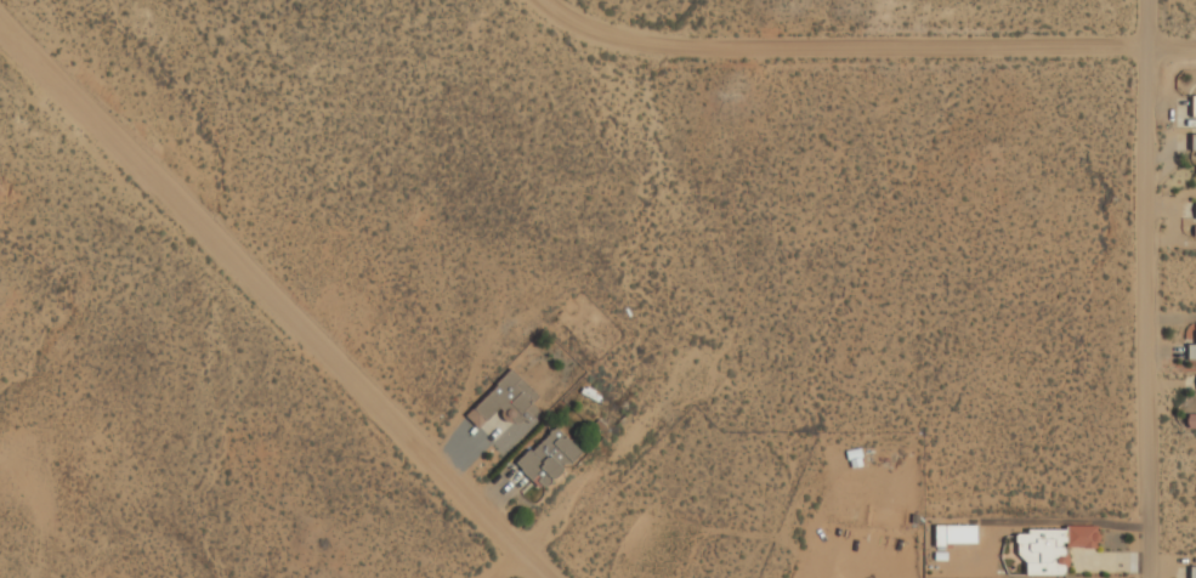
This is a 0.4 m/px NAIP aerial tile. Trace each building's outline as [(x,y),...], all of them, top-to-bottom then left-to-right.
[(1187,345),(1187,359),(1195,360),(1195,345),(1187,345)] [(1187,414),(1187,429),(1195,429),(1195,414),(1187,414)] [(1020,575),(1065,576),(1066,547),(1096,548),(1096,528),(1026,528),(1026,534),(1020,534),(1020,575)]
